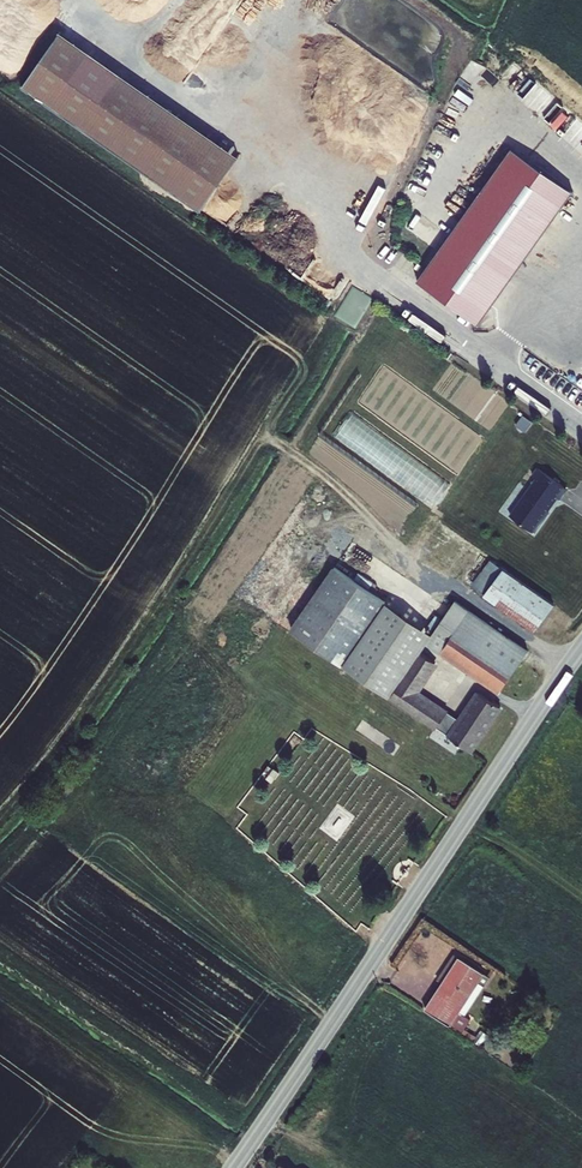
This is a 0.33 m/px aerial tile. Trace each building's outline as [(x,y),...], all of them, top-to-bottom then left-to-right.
[(242,158),(63,33),(27,88),(206,211),(242,158)] [(574,190),(513,146),(421,283),(480,324),(574,190)] [(452,481),(354,412),(336,436),(434,508),(452,481)] [(566,489),(538,470),(534,476),(538,479),(511,516),(534,532),(542,521),(540,519),(558,497),(561,499),(566,489)] [(435,635),(339,568),(293,631),(394,697),(395,695),(424,653),(432,640),(435,635)] [(503,572),(553,607),(555,604),(505,569),(503,572)] [(539,627),(553,607),(503,572),(487,594),(539,627)] [(435,635),(432,640),(436,635),(445,622),(516,667),(530,648),(459,601),(435,635)] [(506,689),(520,669),(516,667),(445,622),(436,635),(432,640),(506,689)] [(395,695),(420,716),(440,729),(454,714),(423,693),(442,665),(424,653),(395,695)] [(463,720),(455,737),(477,753),(508,706),(486,692),(463,720)] [(454,714),(440,729),(455,737),(463,720),(454,714)] [(487,970),(462,953),(427,1003),(451,1021),(487,970)]
